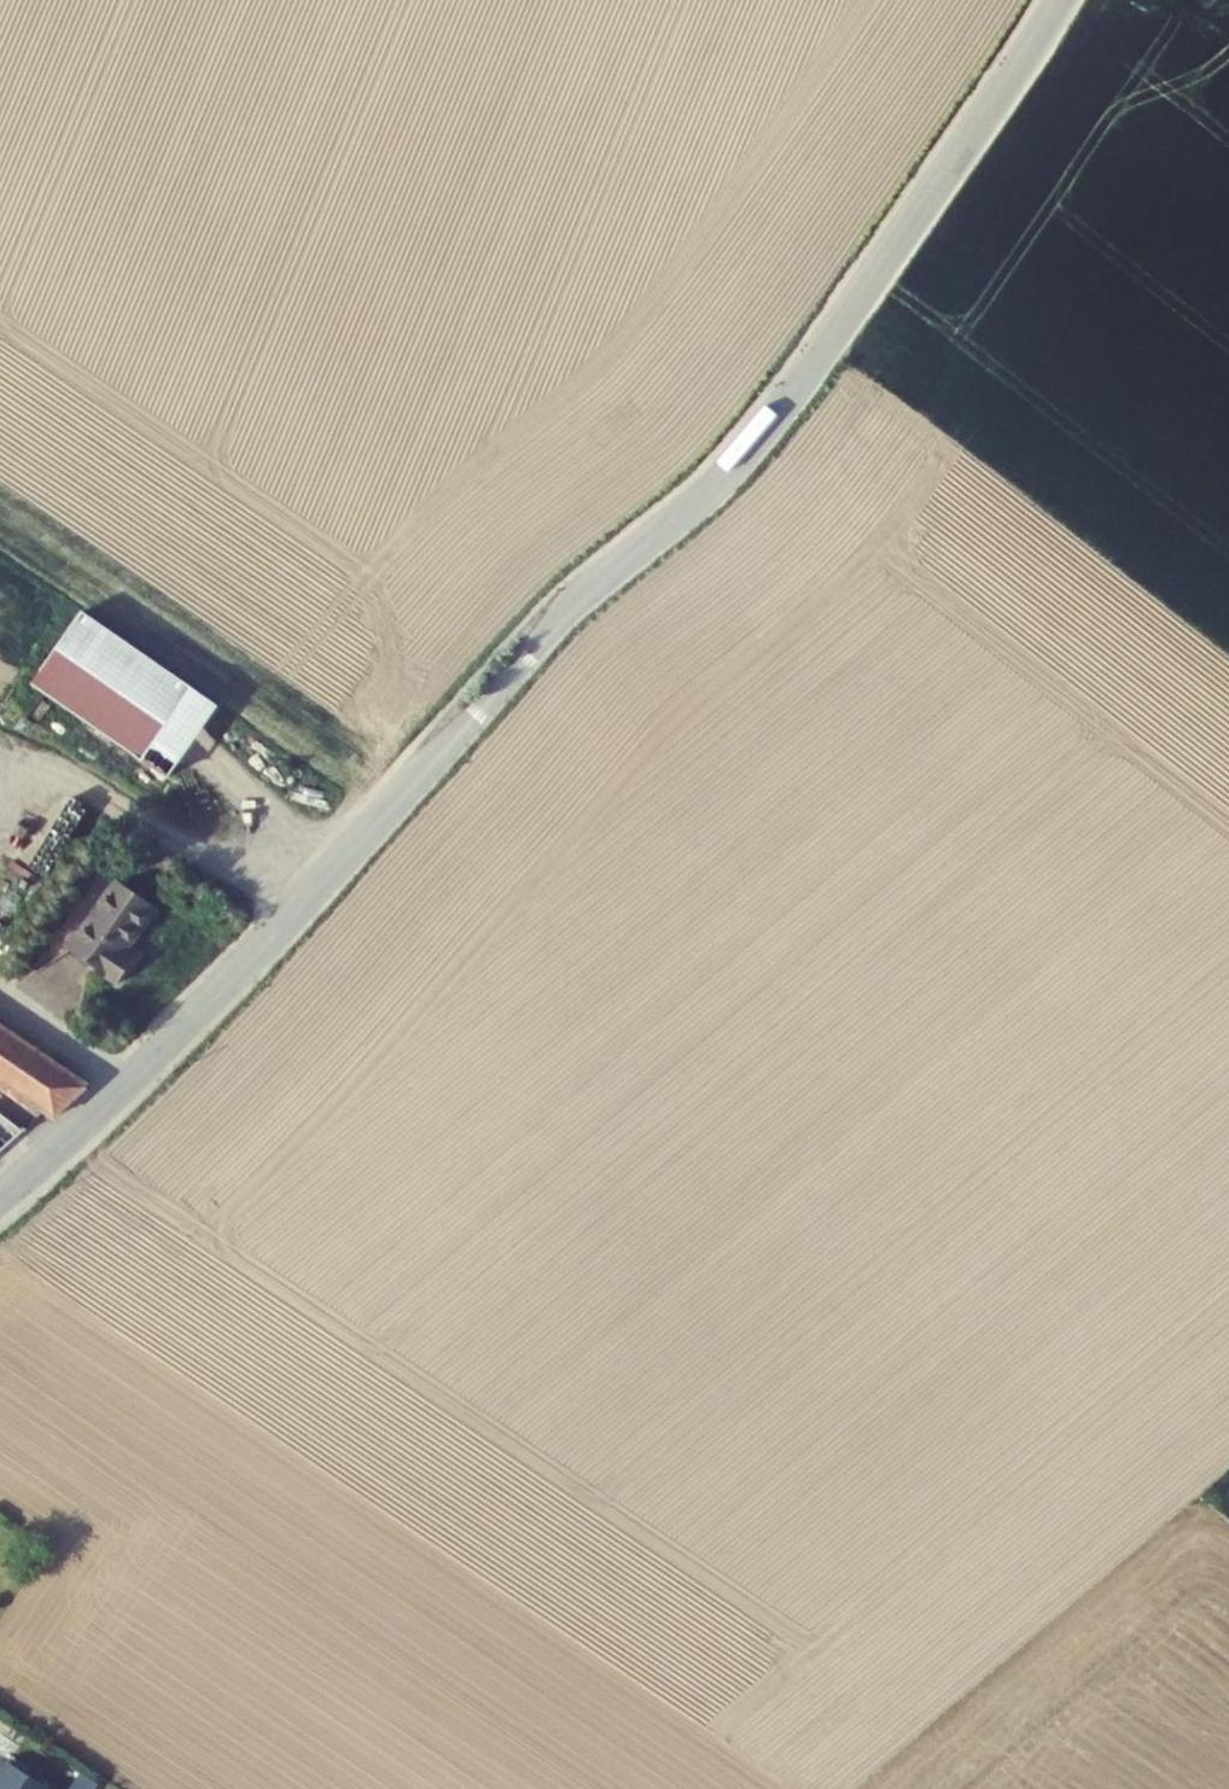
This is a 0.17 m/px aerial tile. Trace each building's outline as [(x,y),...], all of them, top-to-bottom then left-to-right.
[(169,773),(218,698),(78,606),(29,681),(169,773)] [(69,949),(119,985),(135,962),(124,954),(157,908),(119,880),(69,949)] [(53,1122),(85,1090),(0,1030),(0,1085),(53,1122)] [(23,1134),(0,1111),(0,1155),(23,1134)] [(4,1770),(0,1776),(0,1788),(33,1788),(4,1770)]
